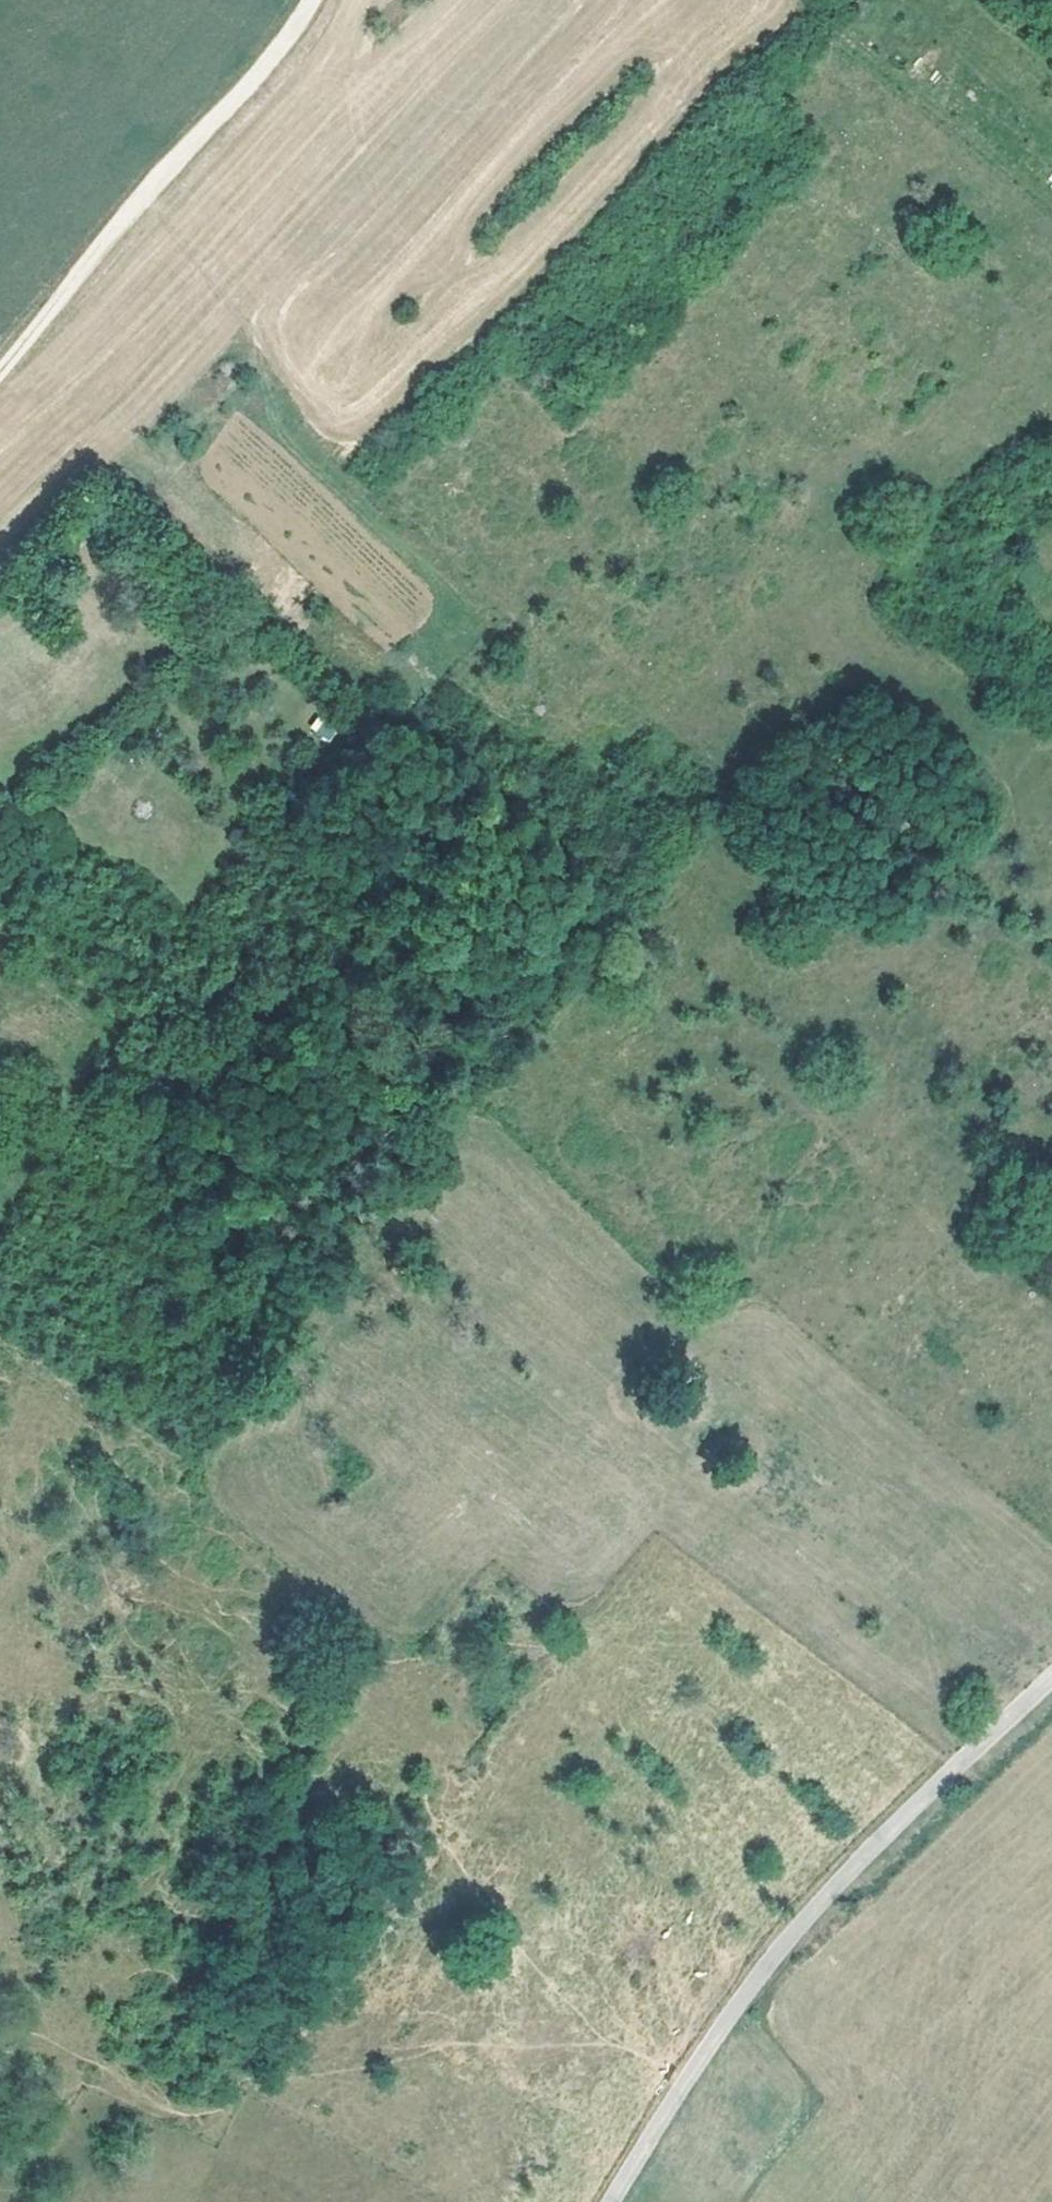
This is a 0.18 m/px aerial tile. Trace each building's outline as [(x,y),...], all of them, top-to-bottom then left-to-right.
[(634,1912),(617,1941),(665,1971),(684,1940),(634,1912)]
